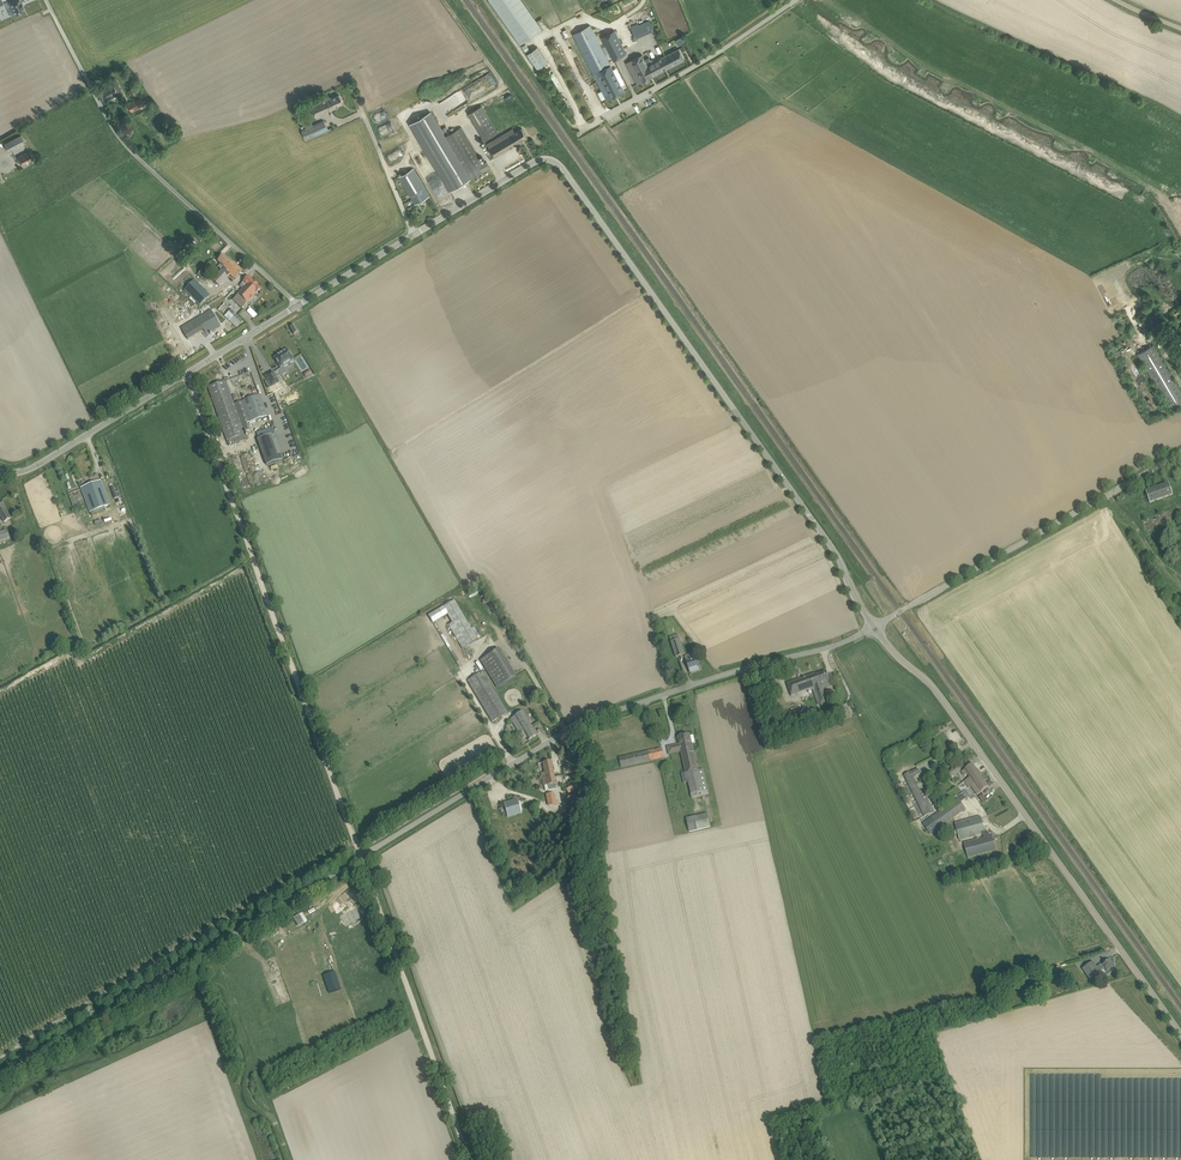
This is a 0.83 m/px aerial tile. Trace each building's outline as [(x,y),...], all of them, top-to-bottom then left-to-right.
[(20,0),(14,0),(11,2),(12,5),(11,5),(13,10),(9,11),(12,16),(16,14),(16,15),(25,11),(23,6),(24,6),(22,2),(21,2),(20,0)] [(521,44),(543,29),(523,0),(490,0),(521,44)] [(631,28),(636,38),(653,30),(649,20),(631,28)] [(574,34),(608,100),(624,92),(602,49),(590,26),(574,34)] [(627,53),(615,30),(602,37),(613,60),(614,59),(612,57),(616,55),(618,58),(627,53)] [(538,46),(527,54),(538,69),(548,62),(538,46)] [(626,63),(635,79),(638,84),(653,76),(685,59),(679,48),(647,65),(641,55),(626,63)] [(113,84),(98,92),(103,102),(110,99),(109,97),(118,93),(117,91),(122,89),(119,84),(115,86),(113,84)] [(129,90),(131,95),(138,92),(136,87),(129,90)] [(336,107),(335,106),(343,103),(339,94),(331,98),(331,96),(310,106),(315,117),(336,107)] [(141,97),(128,104),(132,111),(145,104),(141,97)] [(481,106),(469,114),(484,140),(497,132),(481,106)] [(431,111),(410,124),(450,191),(489,168),(486,162),(483,164),(461,127),(446,136),(431,111)] [(302,130),(306,139),(328,129),(324,120),(302,130)] [(486,152),(490,159),(528,137),(522,128),(515,132),(513,128),(487,144),(490,149),(486,152)] [(5,144),(10,152),(26,144),(22,135),(5,144)] [(18,157),(22,165),(34,159),(30,150),(18,157)] [(399,176),(416,204),(430,196),(413,168),(399,176)] [(213,281),(219,287),(230,275),(235,279),(243,271),(233,262),(232,263),(224,255),(218,262),(224,268),(213,281)] [(202,271),(198,275),(202,280),(206,276),(202,271)] [(240,286),(243,289),(233,300),(242,308),(256,294),(261,288),(248,276),(246,278),(247,279),(240,286)] [(195,280),(184,290),(200,306),(210,296),(195,280)] [(218,310),(237,328),(243,321),(224,303),(218,310)] [(1180,309),(1171,317),(1172,319),(1180,312),(1180,309)] [(221,326),(211,310),(180,328),(187,340),(204,330),(206,335),(221,326)] [(290,327),(294,334),(298,332),(294,325),(290,327)] [(1170,412),(1180,405),(1180,391),(1154,344),(1138,354),(1170,408),(1168,409),(1170,412)] [(289,352),(288,349),(274,358),(280,367),(281,368),(279,370),(282,375),(287,372),(283,366),(293,359),(292,356),(293,356),(290,351),(289,352)] [(177,364),(192,356),(189,351),(174,359),(177,364)] [(279,382),(273,371),(265,376),(272,387),(279,382)] [(226,381),(208,387),(227,441),(245,435),(243,428),(247,426),(246,423),(268,415),(260,395),(235,405),(226,381)] [(270,428),(256,433),(259,439),(257,440),(266,465),(282,460),(270,428)] [(81,487),(90,512),(110,504),(104,486),(102,480),(81,487)] [(1145,491),(1150,503),(1172,495),(1168,483),(1145,491)] [(6,509),(1,500),(0,501),(0,515),(4,522),(11,518),(5,509),(6,509)] [(10,538),(7,530),(0,532),(0,542),(10,538)] [(471,599),(481,594),(479,590),(470,595),(471,599)] [(454,622),(453,623),(467,646),(476,640),(462,617),(454,622)] [(679,639),(671,642),(676,657),(684,654),(679,639)] [(481,660),(497,688),(516,677),(499,649),(481,660)] [(686,659),(690,673),(700,669),(696,656),(686,659)] [(821,684),(830,681),(826,671),(816,675),(815,674),(787,684),(791,696),(815,687),(822,707),(828,705),(827,701),(821,684)] [(467,681),(492,722),(507,713),(482,672),(467,681)] [(753,686),(757,695),(770,689),(766,680),(753,686)] [(520,734),(523,732),(528,740),(537,735),(523,712),(511,719),(520,734)] [(680,744),(668,747),(669,754),(681,751),(686,772),(681,773),(684,783),(689,782),(692,798),(701,796),(705,795),(709,794),(703,769),(698,770),(692,743),(695,742),(694,735),(690,736),(690,734),(678,737),(680,744)] [(619,757),(622,767),(664,757),(662,748),(619,757)] [(542,779),(543,786),(544,786),(545,791),(548,790),(555,789),(554,784),(555,783),(551,761),(543,763),(546,778),(542,779)] [(989,786),(973,764),(961,772),(964,776),(968,774),(970,777),(964,782),(968,788),(971,786),(977,794),(989,786)] [(951,777),(961,770),(958,766),(948,773),(951,777)] [(916,776),(920,774),(917,768),(904,775),(924,816),(931,813),(914,778),(916,777),(916,776)] [(570,788),(572,792),(580,788),(578,783),(570,788)] [(983,793),(979,796),(983,802),(987,799),(983,793)] [(547,795),(549,806),(556,804),(554,794),(547,795)] [(958,799),(952,803),(923,824),(927,830),(925,831),(926,833),(929,831),(930,834),(965,809),(961,802),(966,798),(963,794),(958,798),(958,799)] [(577,798),(569,800),(571,809),(580,807),(577,798)] [(518,801),(505,805),(507,813),(520,809),(518,801)] [(708,814),(686,818),(689,832),(711,827),(708,814)] [(980,816),(955,823),(960,840),(983,834),(985,833),(980,816)] [(1018,825),(931,866),(977,964),(1020,943),(1022,948),(1075,930),(1070,919),(1064,923),(1053,901),(1043,906),(1038,896),(1049,891),(1033,857),(1022,862),(1017,852),(1028,847),(1018,825)] [(363,917),(357,907),(352,910),(351,910),(347,912),(347,913),(342,916),(348,926),(353,923),(354,925),(359,922),(358,920),(363,917)] [(304,923),(299,915),(293,918),(298,926),(304,923)] [(300,953),(295,955),(299,964),(316,958),(312,949),(307,950),(306,948),(299,951),(300,953)] [(1102,965),(1109,975),(1116,969),(1110,960),(1102,965)] [(1083,970),(1090,978),(1100,971),(1093,963),(1083,970)] [(335,972),(323,976),(329,993),(341,989),(335,972)] [(1045,978),(1039,980),(1039,978),(1032,980),(1035,988),(1041,987),(1041,985),(1047,983),(1045,978)] [(994,998),(997,998),(998,1001),(1002,1000),(1001,996),(1003,996),(1000,984),(991,986),(994,998)] [(1036,991),(1039,998),(1048,994),(1046,988),(1036,991)]
